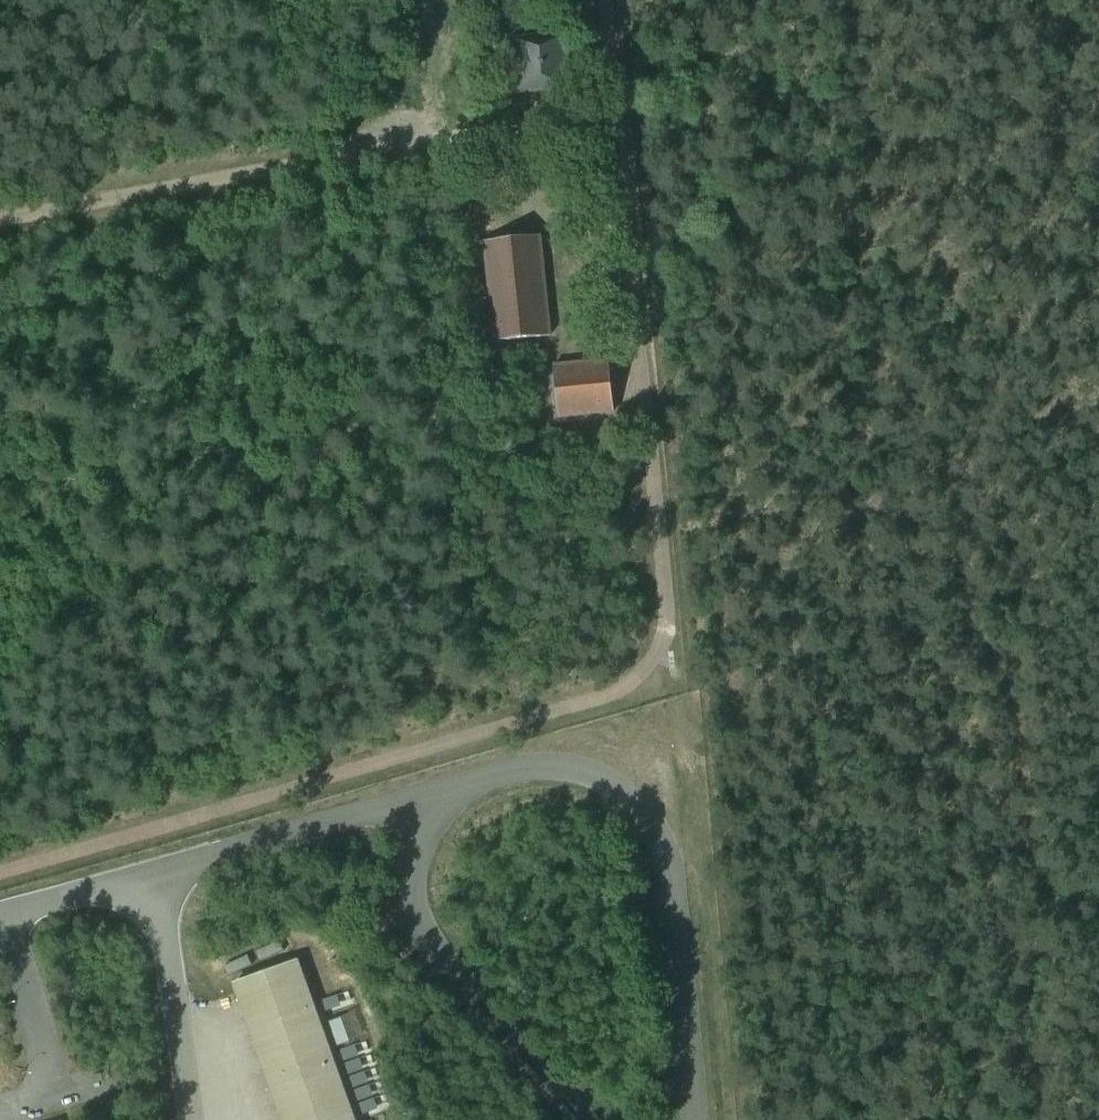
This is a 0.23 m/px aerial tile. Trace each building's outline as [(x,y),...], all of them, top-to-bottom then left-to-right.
[(518,94),(563,91),(569,90),(565,35),(513,39),(518,94)] [(540,237),(525,238),(484,243),(494,342),(550,337),(540,237)] [(613,413),(609,367),(608,361),(553,366),(558,418),(613,413)] [(296,963),(234,985),(283,1119),(352,1119),(296,963)] [(329,1022),(338,1047),(350,1042),(341,1017),(329,1022)]
